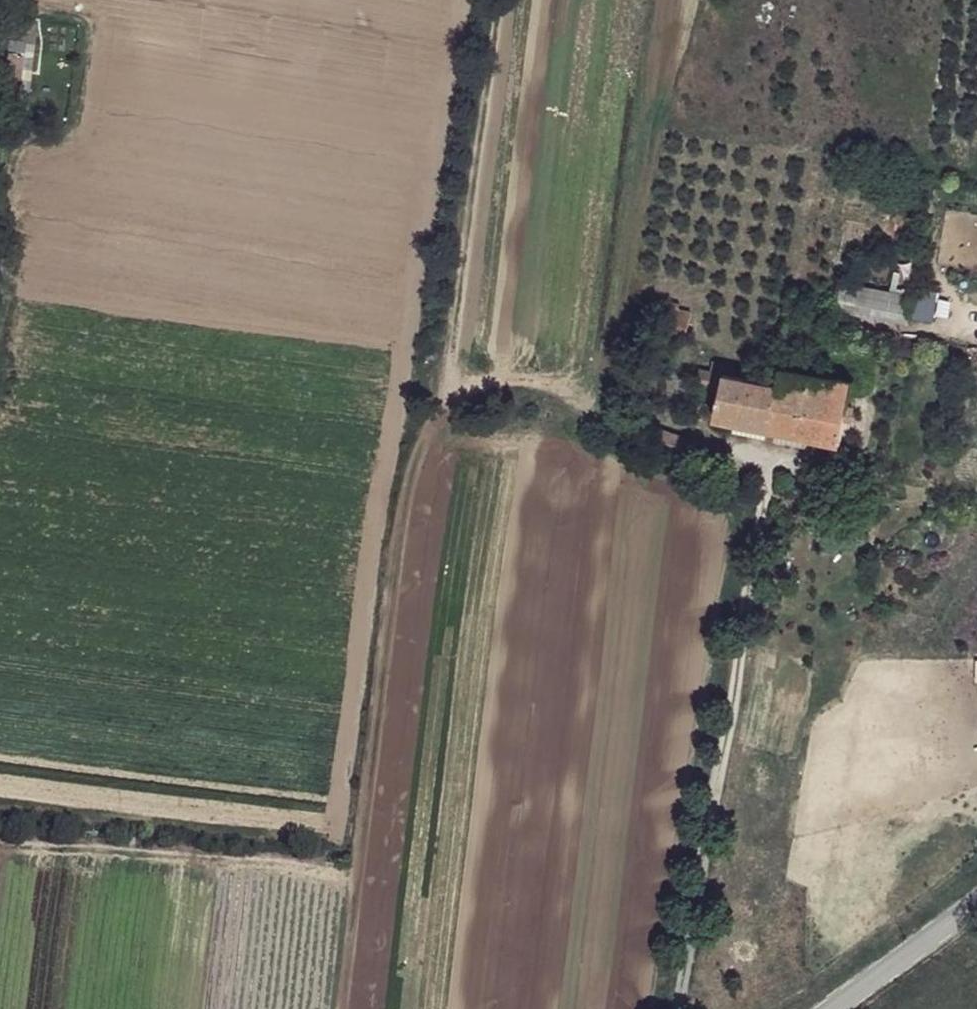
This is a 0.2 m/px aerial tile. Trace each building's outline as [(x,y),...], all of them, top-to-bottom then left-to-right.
[(26,51),(9,50),(5,89),(24,90),(26,51)] [(911,299),(846,285),(841,310),(907,323),(911,299)] [(932,317),(936,291),(917,289),(914,315),(932,317)] [(692,314),(665,309),(662,325),(689,330),(692,314)] [(724,372),(699,367),(696,384),(720,389),(724,372)] [(851,384),(784,368),(779,382),(771,428),(838,442),(851,384)] [(779,382),(724,372),(720,389),(716,415),(771,428),(779,382)] [(682,434),(660,427),(656,443),(677,450),(682,434)]
